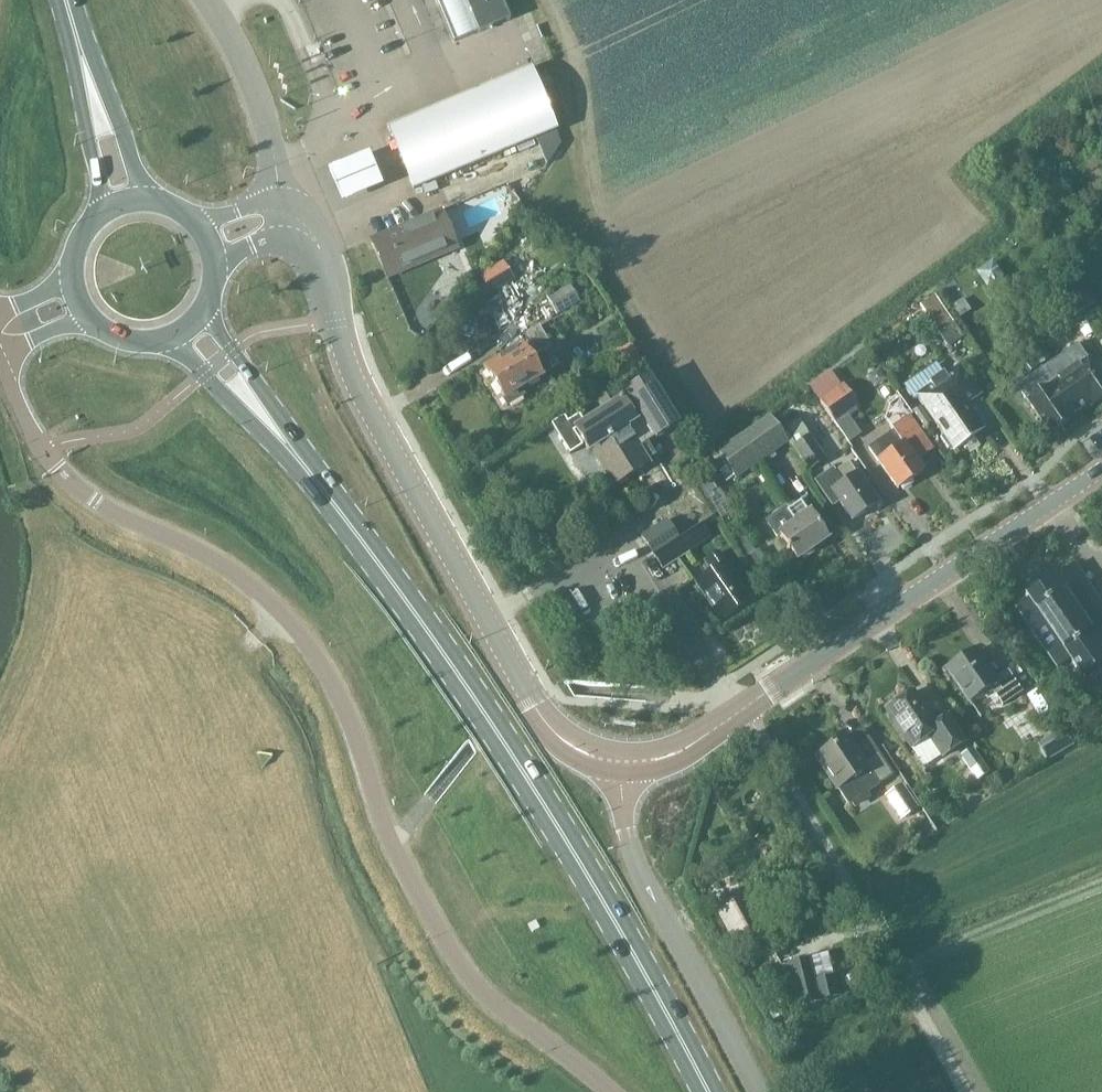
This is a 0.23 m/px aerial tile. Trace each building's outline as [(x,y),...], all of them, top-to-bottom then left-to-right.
[(478,32),(478,33),(510,19),(502,0),(464,0),(478,32)] [(476,170),(473,164),(531,140),(556,130),(530,68),(387,128),(412,190),(455,172),(457,178),(476,170)] [(556,130),(531,140),(534,147),(538,145),(545,161),(546,164),(561,142),(559,138),(556,130)] [(387,278),(432,259),(458,248),(442,210),(426,217),(371,240),(387,278)] [(489,291),(512,277),(503,262),(480,276),(489,291)] [(1052,266),(1039,275),(1069,322),(1096,304),(1078,276),(1074,269),(1060,278),(1052,266)] [(556,314),(579,301),(570,285),(547,299),(556,314)] [(933,296),(919,306),(938,332),(937,333),(948,348),(962,338),(933,296)] [(952,307),(959,318),(970,310),(963,299),(952,307)] [(532,359),(551,347),(539,327),(526,335),(530,343),(524,346),(522,343),(482,366),(506,407),(525,396),(522,391),(543,378),(532,359)] [(1024,343),(1041,368),(1065,403),(1064,404),(1069,411),(1073,412),(1077,409),(1088,402),(1090,404),(1101,396),(1101,373),(1101,372),(1097,375),(1076,344),(1052,360),(1036,336),(1024,343)] [(1066,417),(1073,412),(1069,411),(1064,404),(1065,403),(1041,368),(1016,385),(1049,433),(1068,420),(1066,417)] [(920,372),(902,385),(913,399),(917,396),(944,435),(940,438),(948,449),(951,446),(954,450),(981,432),(960,401),(973,390),(958,369),(944,378),(942,374),(928,384),(920,372)] [(830,371),(808,386),(834,422),(846,414),(857,406),(842,384),(840,386),(830,371)] [(564,414),(551,422),(570,452),(583,444),(588,453),(593,450),(615,485),(649,464),(639,448),(677,424),(649,378),(630,391),(635,399),(625,405),(621,398),(618,400),(609,383),(592,394),(604,413),(586,424),(579,413),(568,420),(564,414)] [(923,427),(931,422),(919,406),(911,411),(923,427)] [(894,430),(869,447),(879,461),(898,490),(924,473),(916,461),(933,449),(910,415),(892,428),(894,430)] [(735,479),(787,444),(779,432),(768,417),(711,457),(716,464),(714,465),(726,482),(734,477),(735,479)] [(792,446),(810,470),(826,459),(797,420),(779,432),(787,444),(792,446)] [(832,468),(812,482),(831,509),(840,502),(853,521),(878,504),(858,474),(856,476),(848,464),(840,469),(835,473),(832,468)] [(708,471),(696,479),(721,519),(733,511),(708,471)] [(787,508),(766,523),(776,536),(781,533),(798,558),(829,537),(812,511),(808,514),(800,503),(788,510),(787,508)] [(688,551),(679,538),(667,519),(641,535),(662,567),(688,551)] [(729,534),(755,576),(770,567),(759,549),(754,552),(739,528),(729,534)] [(721,621),(749,602),(734,576),(732,577),(718,552),(705,561),(713,572),(696,583),(721,621)] [(1017,608),(1058,669),(1071,660),(1082,676),(1101,662),(1101,606),(1075,566),(1055,579),(1053,575),(1026,594),(1030,600),(1017,608)] [(973,653),(947,671),(968,703),(989,690),(1001,707),(1022,693),(1008,670),(996,678),(991,671),(987,674),(973,653)] [(913,692),(885,711),(911,749),(923,767),(940,755),(942,757),(964,742),(947,717),(934,725),(913,692)] [(1065,732),(1038,747),(1047,762),(1074,747),(1065,732)] [(846,736),(815,757),(837,789),(848,805),(852,802),(855,807),(871,797),(868,791),(893,775),(877,752),(863,762),(846,736)] [(960,756),(976,780),(988,772),(972,748),(960,756)] [(901,785),(885,796),(900,819),(917,807),(901,785)] [(769,917),(757,923),(742,896),(717,910),(738,950),(753,942),(758,951),(781,938),(769,917)] [(833,977),(813,982),(807,959),(788,964),(798,1006),(838,996),(833,977)]
